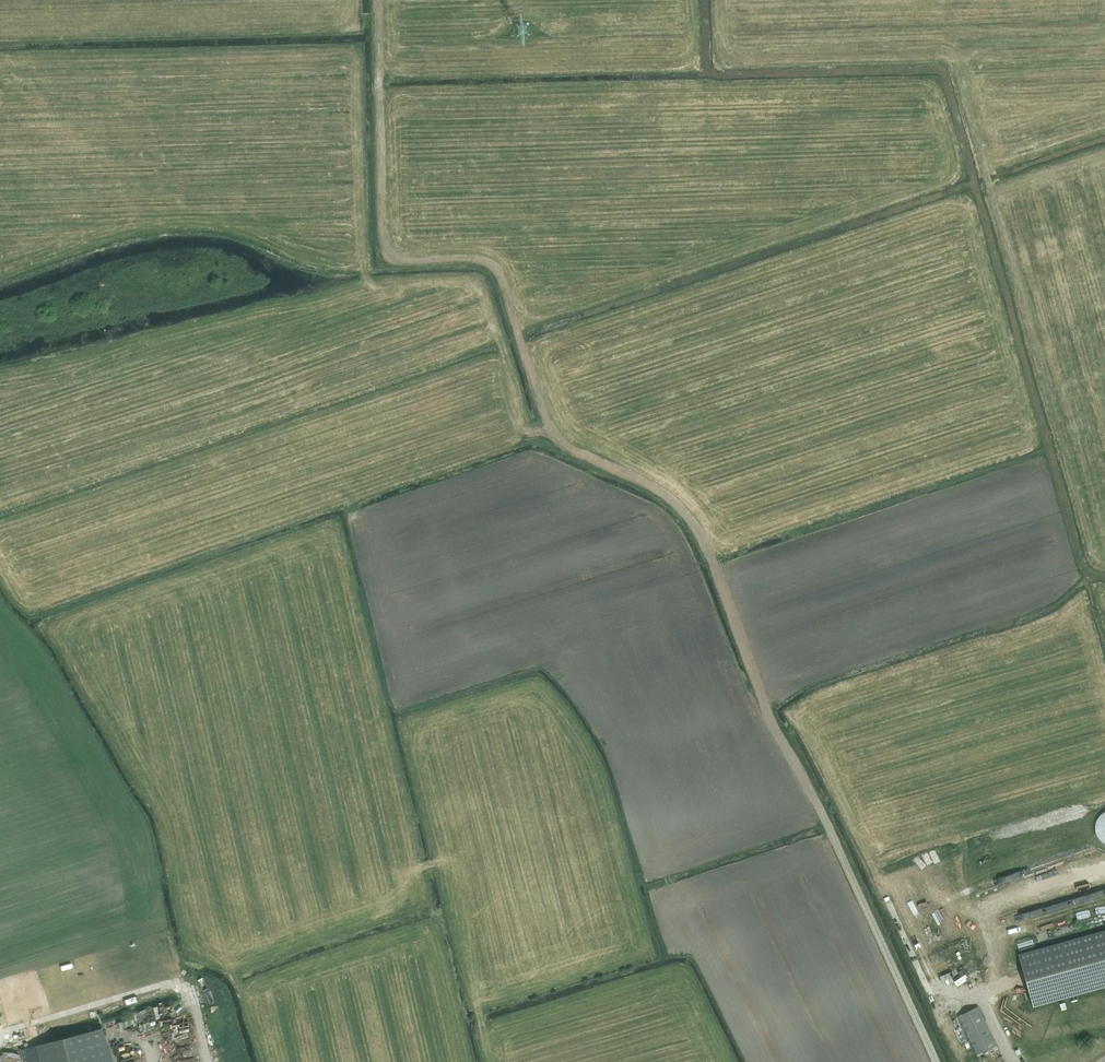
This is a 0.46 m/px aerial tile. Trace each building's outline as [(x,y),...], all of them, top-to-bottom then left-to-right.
[(1104,894),(1104,885),(1091,890),(1094,898),(1104,894)] [(1017,954),(1032,1007),(1104,986),(1104,929),(1017,954)] [(978,1006),(958,1016),(982,1061),(1006,1061),(978,1006)] [(957,1017),(946,1022),(966,1061),(977,1056),(957,1017)] [(101,1029),(42,1044),(47,1061),(110,1061),(101,1029)] [(22,1060),(21,1057),(19,1055),(17,1054),(15,1053),(13,1052),(10,1051),(8,1052),(5,1052),(3,1054),(0,1055),(0,1056),(0,1061),(23,1061),(22,1060)]
